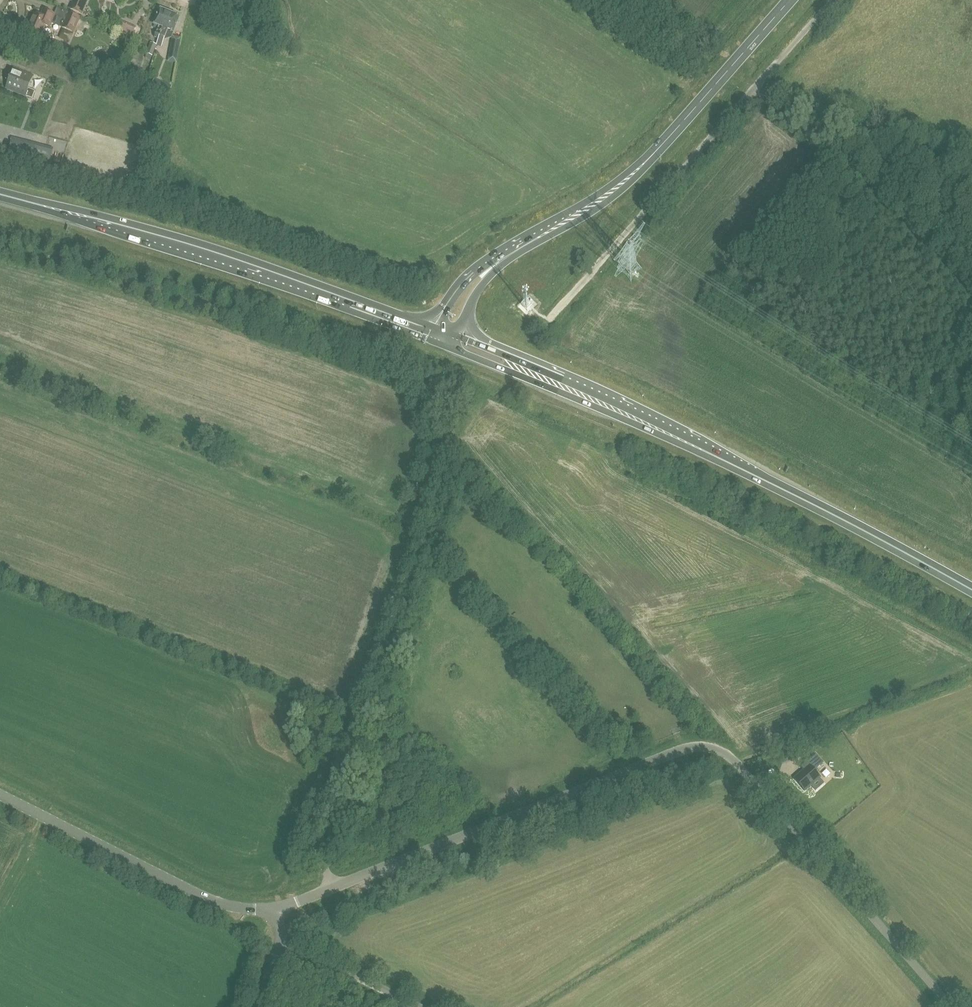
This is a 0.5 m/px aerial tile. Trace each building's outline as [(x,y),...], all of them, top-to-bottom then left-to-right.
[(71,9),(82,14),(88,0),(75,0),(74,1),(71,9)] [(159,39),(169,13),(160,9),(154,24),(159,26),(155,37),(159,39)] [(55,15),(54,15),(44,10),(41,16),(35,13),(31,23),(30,23),(27,29),(28,30),(27,31),(30,32),(30,33),(32,34),(32,33),(36,35),(35,37),(36,38),(41,40),(42,40),(44,36),(43,35),(42,34),(45,25),(50,27),(55,15)] [(69,13),(62,28),(74,33),(80,18),(69,13)] [(169,13),(159,39),(157,44),(162,46),(166,35),(171,37),(173,31),(179,16),(169,13)] [(136,28),(122,22),(119,29),(117,32),(131,38),(132,35),(136,28)] [(54,40),(49,49),(64,55),(68,46),(54,40)] [(153,57),(157,45),(151,43),(146,54),(153,57)] [(34,76),(14,68),(6,89),(26,97),(26,96),(32,99),(35,91),(29,89),(34,76)] [(156,80),(151,91),(168,98),(172,87),(156,80)] [(145,83),(138,81),(136,86),(143,89),(145,83)] [(12,138),(9,150),(17,152),(20,140),(12,138)] [(43,159),(51,161),(54,148),(46,147),(43,159)] [(789,749),(792,758),(800,756),(797,746),(789,749)] [(804,770),(795,779),(805,790),(810,785),(819,777),(820,777),(814,771),(823,763),(815,754),(801,767),(804,770)]
